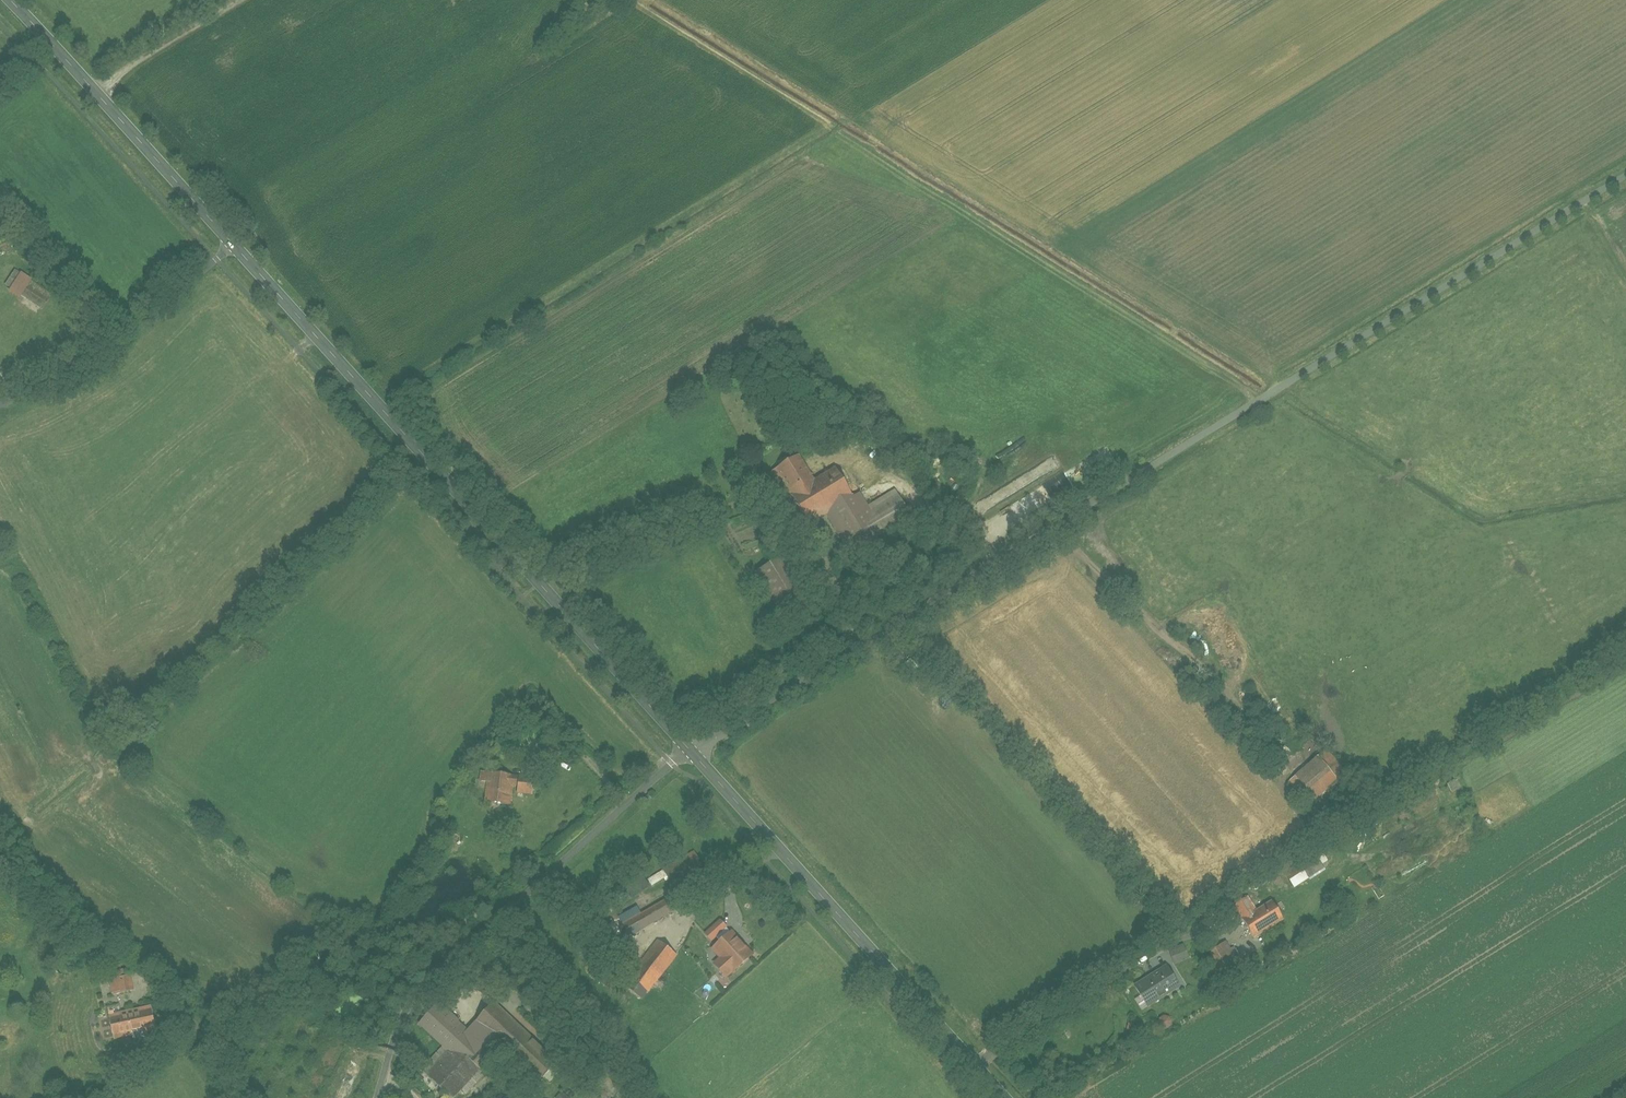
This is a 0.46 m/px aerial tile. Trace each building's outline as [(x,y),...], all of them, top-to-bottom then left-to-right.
[(34,279),(23,273),(15,288),(25,294),(34,279)] [(33,291),(29,302),(48,308),(52,297),(33,291)] [(911,519),(895,490),(865,505),(847,471),(822,484),(810,462),(773,482),(797,527),(831,508),(853,549),(911,519)] [(802,597),(781,559),(755,574),(777,611),(802,597)] [(1321,758),(1298,776),(1316,799),(1339,780),(1321,758)] [(502,762),(479,782),(501,809),(525,789),(502,762)] [(1316,799),(1298,776),(1289,784),(1307,806),(1316,799)] [(648,793),(643,798),(646,802),(651,797),(648,793)] [(1325,858),(1308,866),(1314,878),(1331,869),(1325,858)] [(1309,880),(1304,873),(1290,882),(1295,889),(1309,880)] [(666,896),(623,922),(632,937),(675,912),(666,896)] [(1248,899),(1235,908),(1254,938),(1282,920),(1271,903),(1256,912),(1248,899)] [(728,929),(720,921),(703,936),(711,945),(728,929)] [(754,956),(730,930),(711,947),(720,957),(713,963),(728,980),(754,956)] [(677,957),(658,942),(629,980),(648,995),(677,957)] [(1243,974),(1226,947),(1207,959),(1219,977),(1223,975),(1228,983),(1243,974)] [(1184,948),(1171,953),(1175,965),(1189,959),(1184,948)] [(1166,966),(1133,987),(1147,1009),(1180,988),(1166,966)] [(129,994),(126,980),(109,983),(112,997),(129,994)] [(420,1021),(452,1049),(471,1067),(496,1038),(477,1021),(469,1031),(437,1002),(420,1021)] [(528,1036),(494,1004),(479,1020),(514,1052),(528,1036)] [(149,1007),(110,1017),(117,1041),(155,1031),(149,1007)] [(1162,1016),(1163,1029),(1175,1028),(1174,1016),(1162,1016)] [(528,1036),(514,1052),(543,1080),(552,1070),(540,1059),(546,1053),(528,1036)] [(426,1078),(447,1097),(449,1097),(475,1070),(471,1067),(452,1049),(426,1078)]
